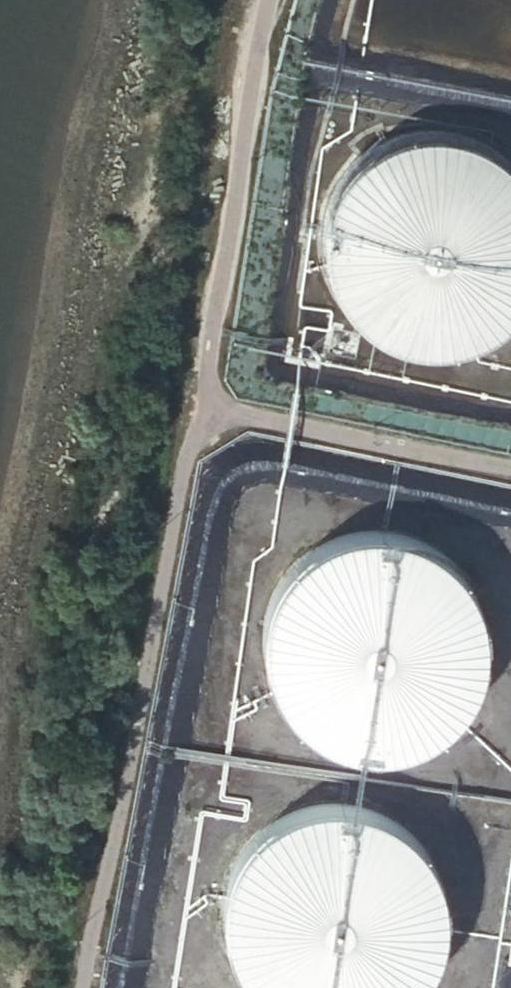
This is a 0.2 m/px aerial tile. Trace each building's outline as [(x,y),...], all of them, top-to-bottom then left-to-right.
[(494,143),(473,133),(450,127),(426,127),(403,131),(395,134),(381,140),(362,153),(345,170),(333,191),(325,213),(322,236),(324,260),(331,282),(342,303),(357,321),(376,335),(398,345),(402,347),(421,351),(444,351),(467,347),(489,338),(509,325),(510,322),(510,156),(494,143)] [(471,684),(479,661),(482,638),(480,616),(480,614),(473,592),(462,571),(447,553),(428,539),(406,529),(383,523),(360,523),(336,527),(329,530),(315,536),(295,549),(279,566),(267,587),(259,609),(256,632),(258,656),(264,678),(276,699),(291,717),(310,731),(331,741),(335,743),(354,747),(378,747),(401,743),(423,734),(442,721),(459,704),(471,684)] [(437,932),(440,909),(439,887),(438,885),(432,863),(420,842),(405,824),(386,810),(365,800),(342,794),(318,794),(295,798),(287,801),(273,807),(254,820),(237,838),(225,858),(217,880),(214,903),(216,927),(223,949),(234,970),(249,987),(250,987),(404,987),(417,975),(429,955),(437,932)] [(502,956),(510,958),(510,907),(502,956)]
